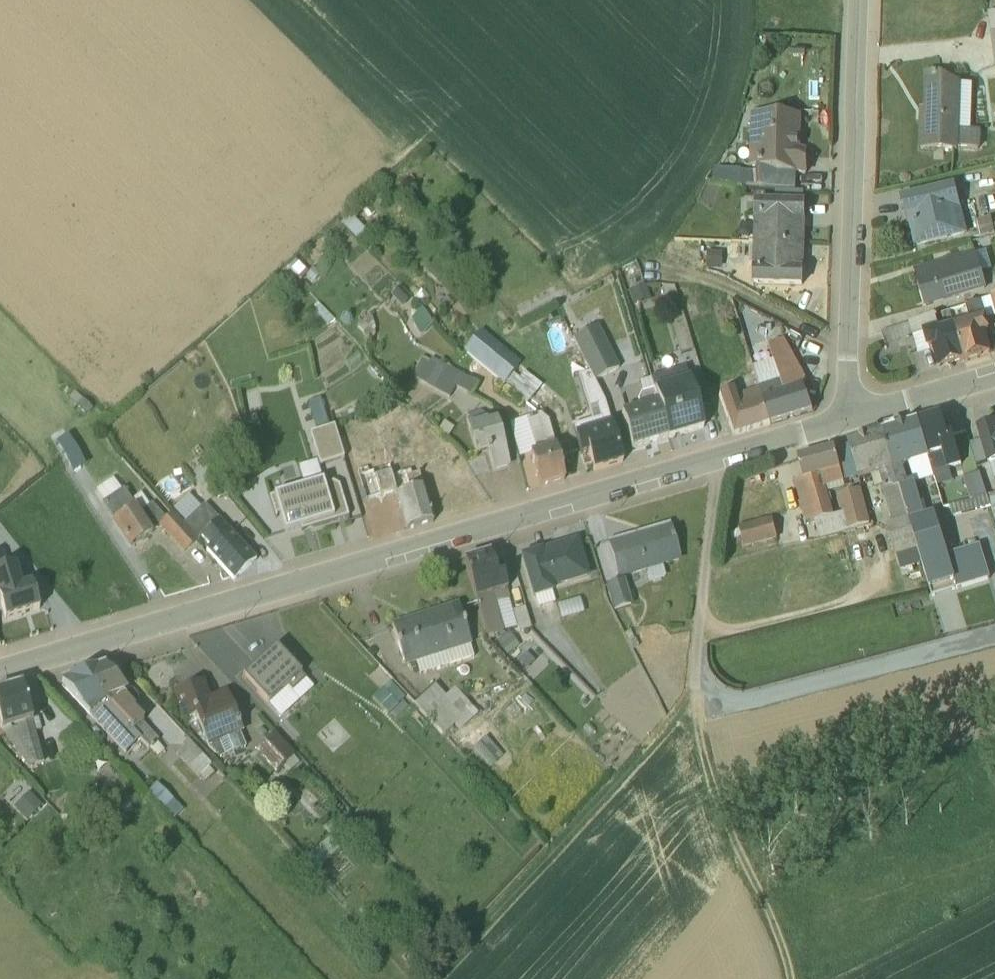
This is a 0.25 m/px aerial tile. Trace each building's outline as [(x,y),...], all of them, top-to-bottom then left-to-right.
[(971,130),(972,85),(926,84),(925,120),(921,120),(921,121),(920,150),(959,152),(959,149),(979,150),(981,131),(971,130)] [(750,173),(806,174),(806,158),(800,157),(801,124),(753,120),(750,173)] [(766,190),(766,174),(750,173),(750,172),(734,171),(733,179),(713,179),(708,188),(766,190)] [(954,184),(900,197),(905,219),(906,218),(914,247),(967,235),(954,184)] [(804,244),(805,202),(755,200),(753,243),(804,244)] [(977,221),(981,237),(994,233),(990,217),(977,221)] [(803,287),(804,244),(753,243),(752,285),(803,287)] [(722,252),(706,250),(705,267),(721,268),(722,252)] [(992,269),(986,250),(975,253),(975,251),(914,270),(925,307),(985,289),(981,273),(992,269)] [(644,285),(628,290),(633,306),(649,300),(644,285)] [(965,306),(969,321),(953,326),(964,361),(989,353),(985,334),(990,332),(987,320),(994,317),(994,296),(965,306)] [(667,316),(680,355),(694,351),(681,312),(667,316)] [(939,368),(964,361),(953,326),(939,329),(934,315),(880,333),(884,345),(912,336),(924,332),(912,336),(917,352),(929,349),(933,348),(939,368)] [(593,381),(618,369),(597,326),(571,338),(589,373),(593,381)] [(807,383),(783,340),(766,346),(771,359),(752,366),(770,424),(786,420),(812,411),(803,385),(807,383)] [(418,365),(470,396),(477,384),(431,358),(429,362),(422,358),(418,365)] [(455,387),(418,365),(412,377),(449,398),(455,387)] [(685,367),(649,378),(668,439),(704,428),(685,367)] [(511,372),(502,382),(527,404),(541,386),(525,372),(519,378),(511,372)] [(589,373),(577,377),(590,421),(573,426),(581,454),(588,452),(594,470),(622,462),(604,402),(593,381),(589,373)] [(632,449),(668,439),(649,379),(639,383),(642,393),(640,394),(637,401),(638,408),(621,413),(632,449)] [(733,436),(770,424),(758,388),(734,397),(731,389),(717,394),(733,436)] [(321,399),(320,398),(307,402),(307,403),(315,432),(309,434),(318,466),(343,458),(334,427),(334,426),(329,428),(321,399)] [(485,452),(492,472),(509,467),(496,420),(493,421),(480,412),(465,416),(474,455),(485,452)] [(539,414),(520,420),(509,423),(519,458),(530,455),(539,486),(564,479),(547,421),(539,414)] [(949,470),(960,467),(961,466),(951,433),(946,434),(941,417),(918,423),(934,477),(938,487),(953,482),(949,470)] [(906,511),(932,597),(989,579),(978,547),(947,557),(932,514),(928,515),(924,500),(920,501),(914,484),(934,477),(918,423),(883,434),(906,511)] [(976,429),(979,440),(968,443),(977,470),(988,467),(989,466),(994,480),(994,423),(976,429)] [(336,434),(343,455),(351,452),(346,433),(345,432),(336,434)] [(884,489),(881,489),(892,524),(886,526),(895,557),(918,550),(906,511),(883,434),(848,445),(848,446),(857,479),(858,480),(871,476),(875,488),(883,485),(884,489)] [(848,446),(835,450),(804,458),(798,460),(803,478),(793,481),(805,523),(814,521),(818,537),(870,523),(860,489),(838,495),(842,513),(833,515),(827,492),(845,487),(843,482),(857,479),(848,446)] [(269,497),(275,518),(276,518),(275,515),(278,515),(284,533),(312,525),(313,528),(347,517),(338,486),(332,483),(323,485),(315,462),(297,468),(303,487),(269,497)] [(387,465),(358,474),(365,499),(394,492),(406,530),(432,522),(416,468),(391,475),(387,465)] [(226,470),(208,482),(218,499),(237,487),(226,470)] [(978,474),(962,478),(969,501),(986,496),(978,474)] [(112,522),(130,547),(152,532),(122,489),(102,503),(113,521),(112,522)] [(986,496),(994,526),(994,493),(986,496)] [(233,581),(241,573),(255,561),(204,504),(200,508),(189,494),(171,508),(184,524),(182,526),(195,540),(200,536),(208,546),(206,551),(233,581)] [(986,496),(949,506),(951,516),(989,507),(986,496)] [(153,502),(141,513),(155,528),(167,517),(153,502)] [(171,515),(159,525),(184,552),(195,541),(171,515)] [(737,526),(741,547),(776,539),(771,517),(737,526)] [(609,543),(619,579),(645,572),(649,583),(665,578),(662,567),(679,562),(668,526),(609,543)] [(589,578),(577,538),(520,556),(531,597),(534,596),(538,608),(554,604),(551,593),(554,592),(553,589),(589,578)] [(497,577),(489,552),(463,560),(486,637),(503,632),(496,604),(509,599),(503,576),(497,577)] [(8,569),(3,553),(0,554),(0,604),(5,619),(39,609),(31,583),(22,586),(16,567),(8,569)] [(613,610),(632,605),(624,579),(604,585),(613,610)] [(458,607),(392,628),(404,667),(416,664),(419,675),(473,658),(469,647),(471,646),(458,607)] [(530,627),(524,608),(512,612),(518,630),(530,627)] [(508,632),(496,641),(506,655),(518,647),(508,632)] [(242,678),(269,707),(273,703),(272,700),(287,687),(291,691),(304,679),(275,648),(242,678)] [(157,755),(163,750),(156,742),(158,740),(141,722),(144,720),(132,707),(135,703),(136,701),(135,696),(133,693),(129,690),(125,689),(104,668),(96,672),(92,669),(86,671),(85,676),(83,677),(157,755)] [(61,685),(124,753),(141,738),(83,677),(80,678),(77,675),(70,677),(69,681),(61,685)] [(202,683),(174,695),(183,723),(194,718),(208,748),(209,747),(220,759),(244,749),(238,736),(243,733),(225,694),(209,700),(202,683)] [(404,698),(389,683),(373,699),(388,714),(404,698)] [(0,693),(0,723),(2,731),(29,767),(43,762),(34,732),(41,730),(38,718),(31,720),(22,686),(0,693)] [(434,687),(414,704),(443,735),(455,725),(459,730),(478,714),(454,689),(445,698),(434,687)] [(274,734),(254,752),(274,773),(283,767),(288,773),(298,764),(293,758),(294,756),(274,734)] [(210,764),(188,740),(176,753),(197,776),(210,764)] [(156,784),(147,794),(164,810),(173,801),(156,784)] [(31,789),(16,804),(30,817),(45,802),(31,789)] [(339,850),(328,838),(302,861),(312,874),(339,850)]
